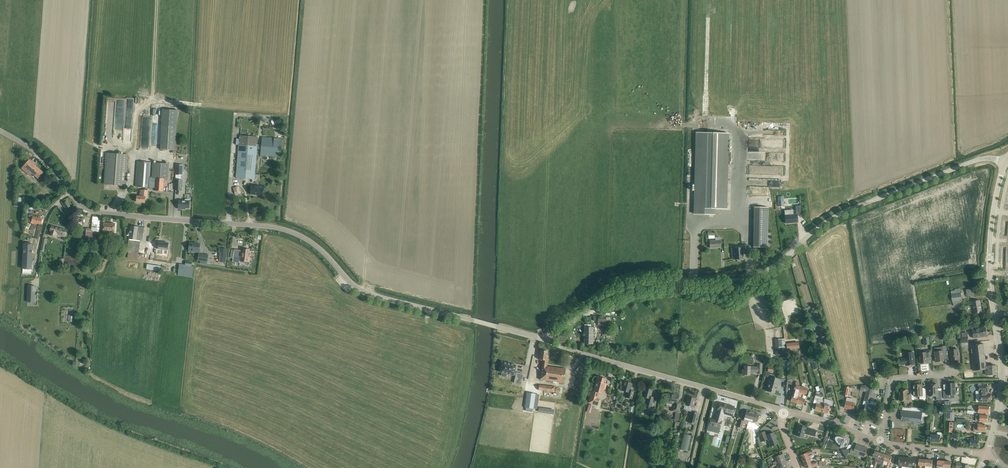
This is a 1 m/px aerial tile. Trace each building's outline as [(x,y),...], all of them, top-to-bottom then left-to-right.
[(177,110),(163,109),(160,149),(175,150),(177,110)] [(697,132),(694,214),(714,214),(714,208),(726,209),(728,133),(697,132)] [(236,178),(254,179),(258,137),(239,136),(236,178)] [(260,156),(263,156),(269,156),(281,157),(282,139),(262,137),(260,156)] [(104,184),(126,186),(128,155),(107,153),(104,184)] [(29,160),(22,168),(29,175),(32,172),(38,178),(43,173),(29,160)] [(138,161),(136,187),(156,188),(155,191),(163,192),(164,179),(167,179),(169,164),(154,163),(153,178),(156,178),(156,182),(149,182),(151,162),(138,161)] [(251,185),(251,189),(251,194),(263,195),(263,192),(266,192),(266,186),(251,185)] [(145,203),(145,197),(147,197),(148,191),(142,190),(142,197),(137,196),(137,202),(145,203)] [(189,201),(189,199),(185,199),(185,201),(179,201),(179,209),(183,209),(183,208),(189,208),(190,201),(189,201)] [(754,207),(753,247),(767,247),(768,207),(754,207)] [(785,212),(785,215),(786,223),(798,222),(797,214),(791,215),(791,212),(785,212)] [(33,217),(29,233),(38,235),(40,228),(39,227),(41,219),(33,217)] [(92,221),(92,224),(92,231),(95,231),(95,232),(99,232),(100,221),(92,221)] [(103,223),(103,228),(103,232),(102,236),(109,237),(109,232),(115,232),(115,223),(103,223)] [(139,253),(141,240),(142,240),(144,227),(131,225),(127,251),(128,251),(128,258),(138,259),(138,253),(139,253)] [(56,237),(57,234),(65,237),(65,235),(67,230),(52,226),(50,230),(51,231),(50,235),(56,237)] [(715,241),(710,242),(710,248),(721,247),(720,241),(719,241),(719,237),(715,237),(715,241)] [(158,248),(156,248),(156,253),(163,254),(164,249),(168,249),(168,243),(159,242),(158,248)] [(190,242),(189,250),(195,250),(195,252),(199,252),(200,244),(194,244),(194,243),(190,242)] [(33,243),(24,243),(23,269),(32,269),(33,243)] [(733,259),(743,259),(742,248),(732,249),(733,259)] [(234,249),(233,262),(240,263),(240,259),(241,259),(241,261),(242,261),(250,262),(250,256),(249,256),(249,250),(243,249),(242,255),(241,255),(241,250),(234,249)] [(208,255),(199,254),(198,260),(200,260),(200,263),(207,264),(208,261),(208,255)] [(177,275),(193,278),(194,267),(192,266),(185,265),(178,264),(177,267),(178,267),(177,275)] [(28,285),(27,302),(35,302),(36,286),(28,285)] [(954,305),(960,304),(960,301),(962,300),(961,293),(960,288),(955,289),(955,290),(951,291),(952,294),(953,302),(954,305)] [(972,301),(974,314),(982,312),(980,300),(972,301)] [(584,327),(584,344),(593,344),(593,327),(584,327)] [(972,329),(974,338),(987,336),(986,327),(972,329)] [(984,344),(979,344),(971,345),(974,371),(986,369),(986,372),(988,372),(988,375),(996,375),(995,365),(993,365),(993,364),(986,364),(984,344)] [(935,352),(936,362),(944,361),(944,360),(944,358),(947,357),(946,345),(942,346),(942,347),(939,347),(935,348),(935,352)] [(958,349),(950,350),(950,354),(951,354),(951,360),(959,359),(958,349)] [(541,350),(540,355),(539,359),(543,360),(540,380),(564,383),(566,369),(547,366),(548,355),(547,355),(548,351),(541,350)] [(924,352),(919,353),(921,363),(928,363),(928,360),(931,359),(930,350),(923,351),(924,352)] [(905,357),(901,358),(902,364),(906,363),(906,364),(915,363),(914,352),(905,353),(905,357)] [(502,361),(499,372),(502,373),(501,376),(506,377),(507,374),(514,376),(514,375),(516,375),(514,383),(521,384),(524,374),(516,372),(516,373),(515,372),(517,365),(502,361)] [(742,374),(750,375),(750,371),(757,371),(757,373),(762,374),(762,365),(758,364),(757,367),(745,366),(744,370),(743,370),(742,374)] [(598,376),(594,391),(591,391),(588,403),(598,405),(599,399),(596,398),(598,393),(602,394),(607,379),(598,376)] [(767,388),(768,388),(767,391),(774,393),(776,386),(778,387),(780,382),(780,379),(770,376),(767,388)] [(621,385),(620,390),(628,392),(626,397),(632,399),(633,396),(634,391),(630,390),(632,384),(624,382),(623,386),(621,385)] [(790,401),(797,403),(801,386),(799,386),(799,383),(796,382),(790,401)] [(529,383),(528,389),(554,392),(555,387),(529,383)] [(955,383),(946,383),(947,391),(943,391),(944,398),(947,398),(947,395),(955,394),(955,383)] [(914,385),(914,394),(915,396),(920,396),(920,399),(926,399),(925,388),(922,388),(922,385),(920,385),(919,384),(915,384),(915,385),(914,385)] [(929,384),(930,396),(936,396),(936,400),(942,400),(941,390),(938,390),(937,384),(929,384)] [(861,385),(860,390),(866,392),(864,399),(863,404),(866,405),(864,412),(874,414),(875,410),(876,406),(874,405),(870,405),(870,402),(871,402),(872,401),(874,394),(875,387),(868,385),(861,385)] [(808,388),(801,386),(797,403),(803,405),(805,398),(801,397),(802,393),(806,394),(808,388)] [(988,386),(978,386),(978,391),(980,391),(980,394),(980,402),(991,401),(991,394),(987,394),(987,392),(988,392),(988,386)] [(645,387),(644,392),(643,397),(647,398),(645,407),(651,409),(654,397),(651,396),(653,389),(645,387)] [(908,390),(900,390),(900,396),(899,396),(899,400),(900,400),(900,401),(901,401),(901,400),(904,400),(905,403),(908,403),(908,402),(912,402),(911,393),(908,393),(908,390)] [(527,399),(525,407),(533,408),(534,400),(535,394),(527,393),(527,399)] [(815,409),(821,411),(824,401),(822,400),(822,399),(821,399),(822,394),(816,393),(815,398),(818,398),(815,409)] [(676,410),(676,411),(675,420),(679,421),(680,411),(680,409),(681,404),(677,404),(677,402),(678,402),(679,394),(675,394),(674,395),(668,394),(667,402),(673,403),(672,409),(676,410)] [(694,407),(695,403),(696,398),(688,396),(686,405),(694,407)] [(845,408),(854,409),(855,403),(853,402),(853,398),(847,397),(846,401),(845,408)] [(824,399),(824,401),(821,411),(828,413),(830,405),(832,406),(833,401),(824,399)] [(719,433),(724,414),(732,416),(734,408),(727,406),(728,405),(719,402),(714,421),(710,420),(707,431),(719,433)] [(901,411),(900,415),(902,415),(901,420),(912,421),(915,421),(921,422),(923,422),(924,416),(928,417),(929,409),(911,407),(911,408),(903,407),(902,411),(901,411)] [(738,427),(742,428),(743,423),(748,424),(752,411),(746,410),(744,420),(743,421),(740,420),(738,427)] [(692,411),(689,423),(694,424),(697,413),(692,411)] [(752,411),(748,424),(753,426),(754,422),(754,421),(757,422),(759,414),(757,413),(752,411)] [(971,422),(971,423),(974,423),(978,424),(979,424),(979,421),(983,421),(988,422),(988,415),(983,415),(980,415),(976,414),(976,418),(976,421),(975,420),(974,420),(971,420),(971,422)] [(798,425),(796,435),(800,436),(804,437),(805,433),(808,434),(812,435),(815,436),(816,435),(817,430),(798,425)] [(765,431),(758,434),(759,436),(760,438),(761,441),(768,439),(770,446),(773,445),(778,443),(774,432),(766,435),(765,431)] [(829,439),(827,443),(832,445),(833,440),(836,440),(837,440),(838,442),(839,443),(840,444),(841,445),(843,446),(845,446),(846,446),(847,446),(847,445),(847,444),(848,444),(847,444),(847,443),(847,442),(846,441),(846,440),(845,440),(844,439),(843,438),(842,438),(842,437),(841,437),(840,437),(839,437),(838,437),(837,437),(834,438),(836,433),(831,432),(829,438),(829,439)] [(937,433),(937,435),(931,435),(930,441),(940,442),(941,435),(942,436),(942,433),(941,432),(938,432),(937,433)] [(692,436),(682,434),(679,449),(688,451),(692,436)] [(967,442),(967,444),(968,445),(970,445),(974,446),(978,446),(979,439),(976,439),(977,436),(973,436),(973,439),(971,439),(970,440),(970,441),(968,441),(967,442)] [(864,457),(866,453),(867,448),(857,444),(855,448),(852,447),(850,453),(858,456),(859,454),(864,457)] [(846,458),(850,449),(841,450),(846,458)] [(801,455),(804,461),(810,459),(808,455),(813,453),(812,450),(807,452),(807,453),(801,455)] [(773,462),(774,465),(777,463),(785,460),(783,454),(775,457),(776,461),(773,462)] [(892,456),(886,454),(884,460),(883,464),(886,465),(885,467),(888,467),(892,456)] [(806,467),(812,466),(818,464),(816,461),(811,463),(810,459),(804,461),(806,467)] [(788,466),(785,460),(777,463),(779,467),(776,467),(783,467),(788,466)]
